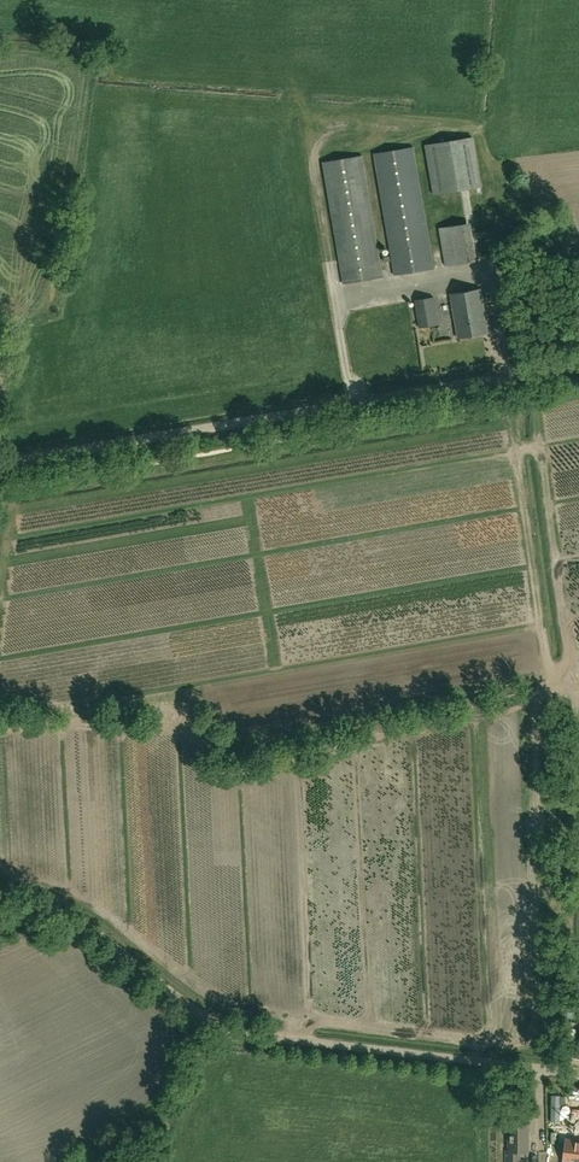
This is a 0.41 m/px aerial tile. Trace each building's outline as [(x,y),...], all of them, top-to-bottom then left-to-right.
[(474,137),(426,145),(434,194),(482,186),(474,137)] [(395,274),(434,268),(414,147),(375,153),(395,274)] [(344,283),(383,277),(362,156),(323,162),(344,283)] [(446,266),(477,260),(470,221),(439,227),(446,266)] [(487,325),(491,324),(489,314),(485,314),(481,289),(451,294),(458,338),(488,333),(487,325)] [(419,328),(439,325),(434,296),(414,300),(419,328)] [(569,1044),(567,1056),(578,1058),(578,1045),(569,1044)] [(529,1151),(528,1124),(509,1125),(510,1150),(506,1150),(507,1161),(520,1161),(520,1151),(529,1151)] [(567,1139),(564,1160),(571,1161),(570,1161),(578,1161),(578,1140),(567,1139)]
